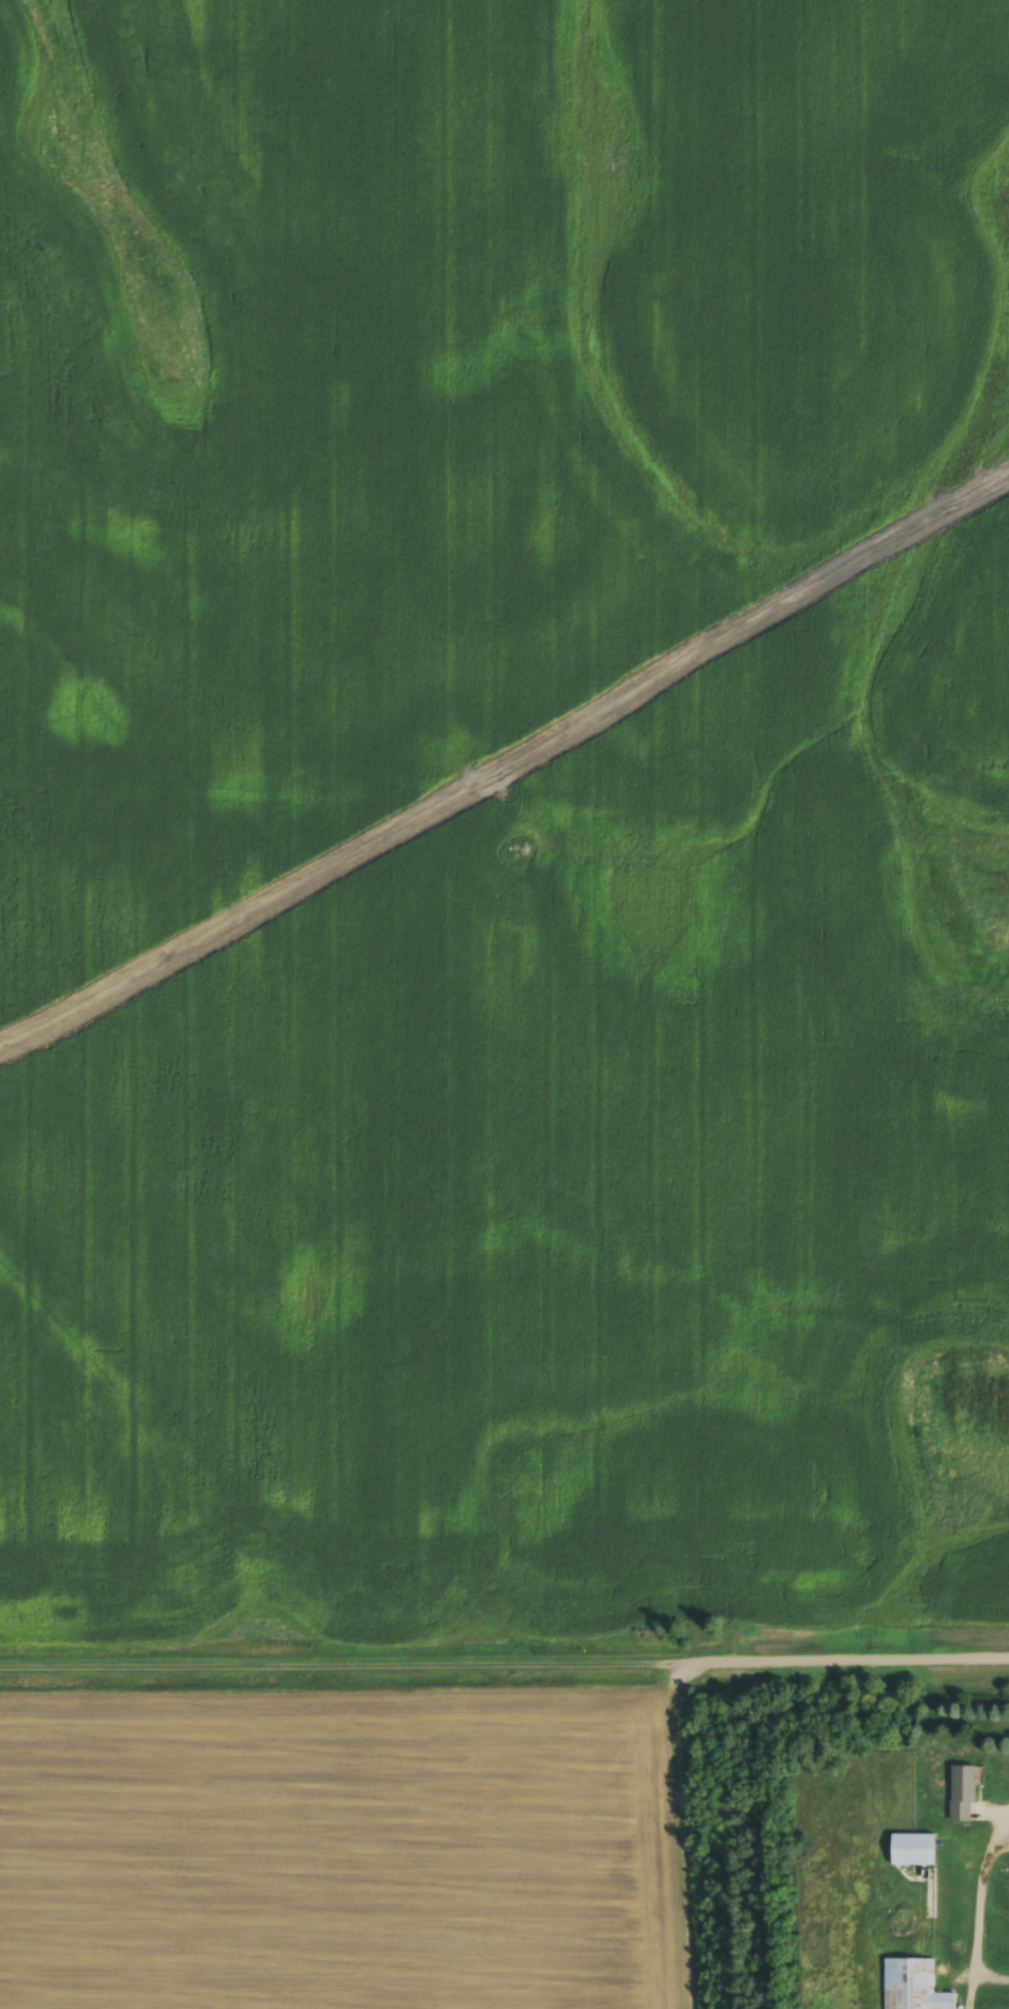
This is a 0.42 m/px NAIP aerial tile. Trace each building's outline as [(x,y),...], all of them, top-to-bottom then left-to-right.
[(975,1768),(953,1768),(953,1824),(975,1824),(975,1768)] [(937,1836),(893,1836),(893,1867),(937,1867),(937,1836)] [(957,1995),(935,1995),(935,1961),(884,1961),(884,2008),(957,2008),(957,1995)]
